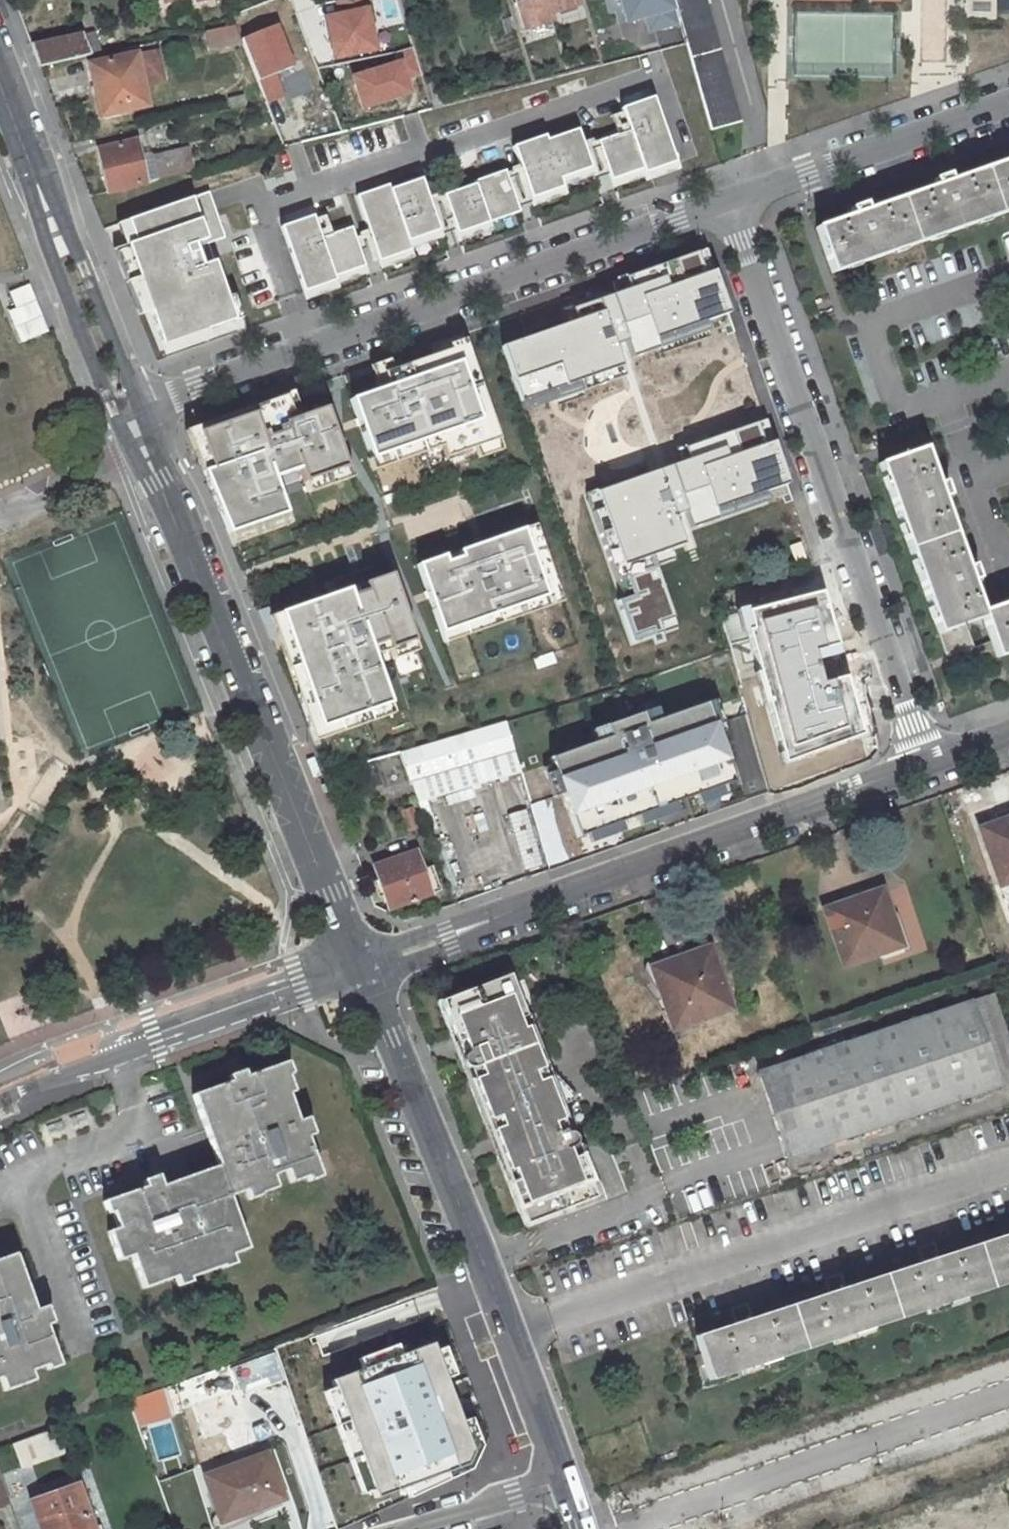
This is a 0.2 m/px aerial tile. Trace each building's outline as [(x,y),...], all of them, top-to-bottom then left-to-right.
[(521,32),(552,22),(550,16),(545,0),(511,0),(521,32)] [(550,16),(581,7),(579,0),(545,0),(550,16)] [(672,0),(617,0),(624,25),(643,20),(675,10),(672,0)] [(713,133),(743,124),(708,0),(676,0),(713,133)] [(367,6),(321,16),(331,61),(376,51),(367,6)] [(679,25),(675,10),(643,20),(647,34),(679,25)] [(275,24),(238,39),(255,80),(256,80),(275,72),(292,66),(275,24)] [(88,54),(79,32),(27,43),(36,66),(88,54)] [(394,53),(396,60),(400,59),(406,80),(420,76),(411,47),(394,53)] [(158,49),(137,53),(144,88),(165,84),(158,49)] [(136,50),(82,61),(95,120),(149,109),(144,88),(137,53),(136,50)] [(406,80),(400,59),(396,60),(348,75),(359,110),(411,94),(406,80)] [(284,97),(275,72),(256,80),(266,104),(284,97)] [(619,108),(628,130),(644,177),(646,182),(679,170),(653,96),(619,108)] [(543,136),(511,147),(532,207),(564,195),(562,188),(594,177),(577,129),(544,140),(543,136)] [(644,177),(628,130),(596,141),(613,188),(644,177)] [(144,133),(100,144),(111,191),(197,170),(191,146),(149,156),(144,133)] [(820,229),(836,274),(1008,214),(1008,162),(956,181),(952,171),(939,176),(940,181),(934,182),(936,188),(872,210),(869,201),(857,205),(858,209),(851,212),(853,217),(820,229)] [(472,182),(473,185),(487,224),(519,213),(504,171),(472,182)] [(420,178),(388,189),(409,250),(441,238),(420,178)] [(388,189),(386,185),(354,196),(381,270),(413,258),(409,250),(388,189)] [(487,224),(473,185),(441,196),(458,242),(490,231),(487,224)] [(208,192),(114,226),(163,360),(238,333),(206,245),(225,238),(208,192)] [(311,216),(276,228),(302,302),(337,290),(335,284),(319,237),(311,216)] [(349,227),(319,237),(335,284),(366,273),(349,227)] [(597,302),(600,312),(614,350),(626,345),(631,359),(657,350),(659,354),(734,328),(705,247),(613,280),(618,294),(597,302)] [(17,343),(45,331),(25,280),(4,288),(13,310),(5,313),(17,343)] [(600,312),(499,349),(523,414),(623,377),(614,350),(600,312)] [(443,352),(401,366),(406,380),(344,401),(368,472),(439,449),(443,461),(476,450),(479,457),(500,450),(463,340),(442,347),(443,352)] [(351,480),(325,409),(299,418),(290,394),(182,433),(225,550),(291,526),(275,481),(294,474),(302,497),(351,480)] [(796,497),(769,416),(685,445),(689,457),(597,488),(603,507),(593,510),(616,577),(625,574),(633,596),(613,603),(628,649),(683,631),(658,557),(688,547),(678,516),(687,513),(693,532),(796,497)] [(1008,660),(1008,606),(987,614),(977,585),(986,582),(979,564),(970,567),(947,502),(955,500),(951,486),(947,487),(945,481),(940,484),(930,454),(887,469),(945,639),(990,623),(1003,662),(1008,660)] [(532,521),(414,563),(443,643),(561,601),(532,521)] [(388,572),(267,615),(312,740),(391,711),(370,654),(384,649),(388,660),(416,650),(388,572)] [(844,649),(826,589),(745,613),(789,758),(870,734),(852,673),(829,680),(821,656),(844,649)] [(737,791),(705,701),(548,757),(580,847),(737,791)] [(422,803),(524,773),(509,723),(405,754),(414,778),(422,803)] [(373,773),(381,770),(387,787),(414,778),(405,754),(404,752),(368,762),(373,773)] [(530,809),(511,816),(529,871),(549,865),(535,824),(534,822),(530,809)] [(999,814),(1002,827),(984,834),(1003,884),(1008,882),(1008,810),(999,814)] [(419,852),(376,868),(392,911),(444,893),(437,873),(427,876),(419,852)] [(887,889),(830,910),(849,964),(907,943),(887,889)] [(680,1035),(738,1016),(714,946),(709,948),(710,951),(691,957),(690,956),(665,965),(681,1012),(672,1015),(680,1035)] [(601,1200),(566,1111),(558,1114),(529,1041),(524,1029),(519,1032),(514,1020),(502,988),(516,983),(513,975),(439,1004),(452,1037),(459,1034),(467,1055),(466,1056),(465,1057),(464,1059),(464,1061),(463,1062),(463,1064),(463,1065),(487,1127),(499,1138),(506,1156),(499,1159),(526,1228),(561,1215),(559,1210),(565,1207),(567,1213),(601,1200)] [(502,988),(514,1020),(519,1032),(524,1029),(529,1041),(558,1114),(566,1111),(564,1106),(569,1103),(579,1097),(549,1066),(516,983),(502,988)] [(782,1068),(768,1073),(787,1131),(797,1135),(828,1125),(835,1144),(1008,1085),(1008,1044),(994,997),(782,1068)] [(467,1055),(459,1034),(452,1037),(463,1065),(463,1064),(463,1062),(464,1061),(464,1059),(465,1057),(466,1056),(467,1055)] [(234,1254),(249,1248),(229,1196),(244,1190),(249,1201),(262,1196),(260,1192),(277,1186),(272,1176),(287,1169),(292,1183),(307,1178),(309,1180),(321,1175),(306,1137),(313,1134),(306,1117),(296,1121),(286,1093),(291,1091),(285,1075),(289,1073),(285,1062),(243,1076),(241,1071),(226,1076),(228,1082),(190,1096),(217,1167),(161,1186),(157,1178),(144,1184),(146,1189),(106,1204),(110,1215),(115,1213),(121,1229),(109,1233),(121,1262),(134,1258),(147,1290),(178,1278),(182,1288),(193,1282),(192,1277),(224,1265),(226,1268),(238,1263),(234,1254)] [(810,1152),(835,1144),(828,1125),(797,1135),(787,1131),(796,1157),(810,1152)] [(487,1127),(499,1159),(506,1156),(499,1138),(487,1127)] [(1008,1287),(1008,1234),(954,1252),(952,1247),(938,1251),(941,1257),(862,1283),(860,1277),(846,1282),(848,1288),(768,1314),(766,1308),(752,1313),(754,1319),(713,1333),(730,1381),(1008,1287)] [(18,1254),(0,1261),(0,1382),(4,1380),(9,1392),(39,1381),(36,1371),(51,1365),(52,1370),(65,1365),(49,1325),(56,1322),(49,1306),(39,1309),(18,1254)] [(442,1473),(464,1465),(471,1451),(460,1421),(444,1379),(434,1350),(432,1344),(401,1355),(360,1370),(331,1381),(333,1386),(373,1491),(376,1499),(401,1489),(442,1473)] [(356,1359),(360,1370),(401,1355),(396,1344),(356,1359)] [(444,1346),(434,1350),(444,1379),(455,1375),(444,1346)] [(373,1491),(333,1386),(320,1391),(360,1496),(373,1491)] [(470,1418),(460,1421),(471,1451),(464,1465),(442,1473),(445,1481),(470,1470),(481,1447),(470,1418)] [(32,1469),(74,1453),(65,1429),(23,1445),(32,1469)] [(273,1455),(211,1483),(229,1525),(271,1505),(273,1509),(292,1500),(273,1455)] [(442,1473),(401,1489),(406,1499),(445,1481),(442,1473)] [(84,1487),(38,1504),(48,1528),(102,1528),(84,1487)]
